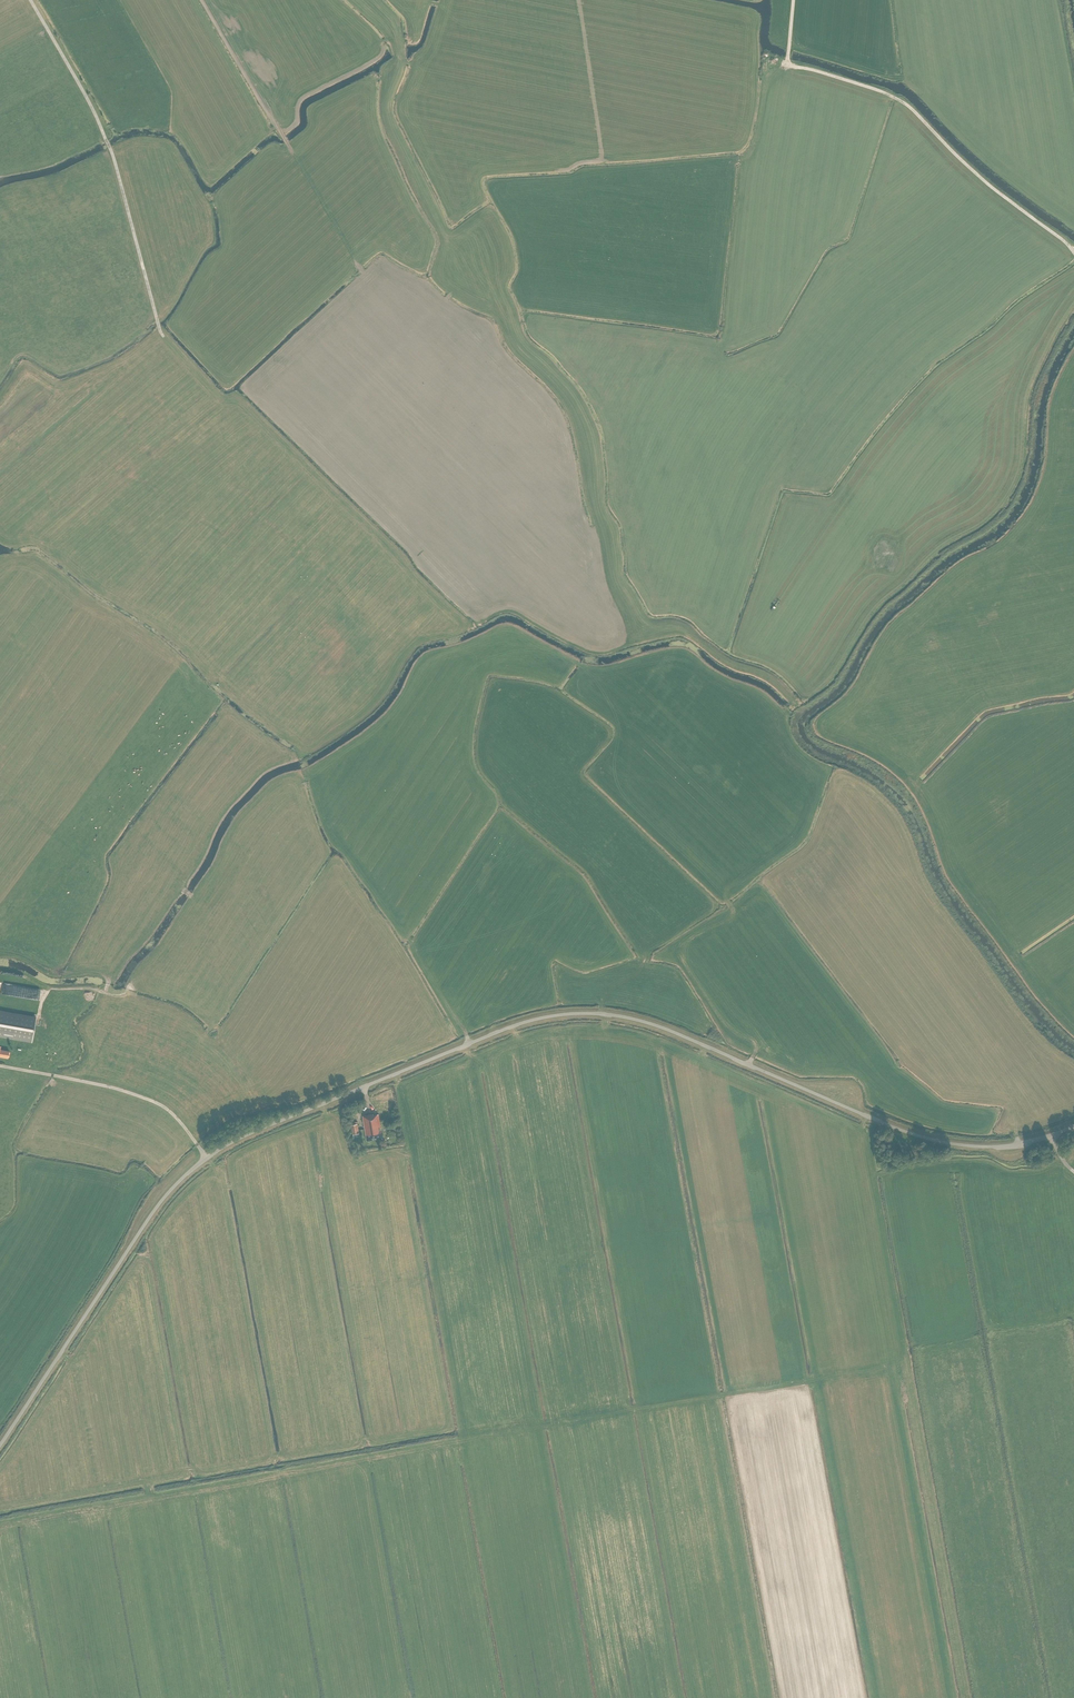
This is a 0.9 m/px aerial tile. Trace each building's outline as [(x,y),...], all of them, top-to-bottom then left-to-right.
[(36,997),(37,985),(0,981),(0,993),(36,997)] [(32,1042),(36,1018),(0,1012),(0,1036),(32,1042)] [(8,1058),(9,1051),(0,1050),(1,1046),(0,1046),(0,1057),(8,1058)] [(373,1115),(373,1114),(363,1116),(367,1141),(382,1139),(378,1115),(373,1115)] [(351,1125),(353,1135),(359,1134),(358,1124),(357,1122),(351,1123),(351,1125)]
